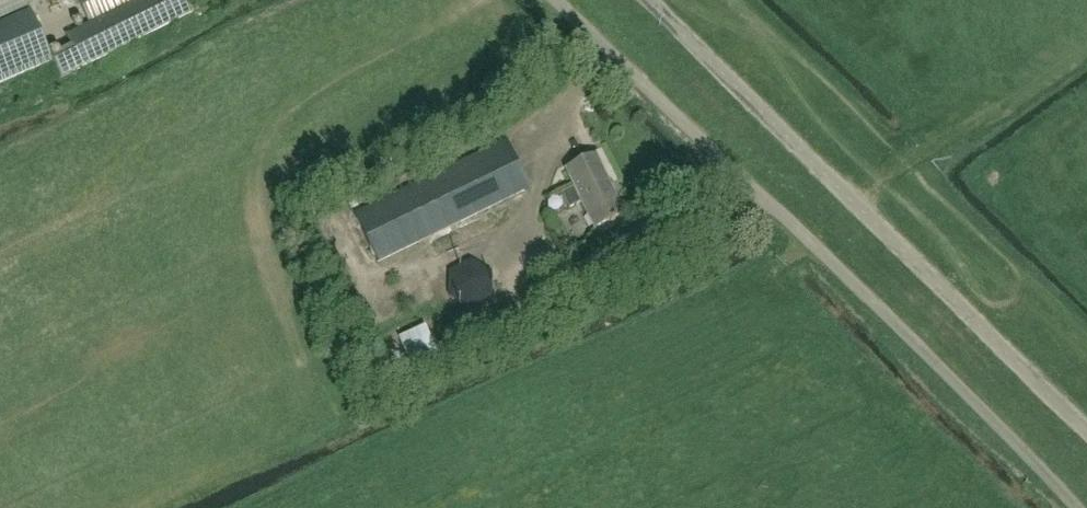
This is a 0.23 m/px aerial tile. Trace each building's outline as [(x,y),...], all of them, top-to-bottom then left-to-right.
[(29,4),(27,0),(0,0),(0,16),(29,4)] [(82,68),(193,14),(186,0),(78,0),(90,25),(67,37),(82,68)] [(31,11),(0,25),(0,84),(53,60),(31,11)] [(507,141),(369,208),(355,215),(378,262),(433,236),(442,254),(484,234),(475,215),(530,188),(507,141)] [(594,229),(624,214),(596,156),(566,171),(574,189),(562,194),(569,209),(581,203),(594,229)] [(470,261),(449,272),(449,297),(469,311),(492,298),(493,273),(470,261)] [(409,370),(437,360),(426,332),(399,342),(409,370)]
